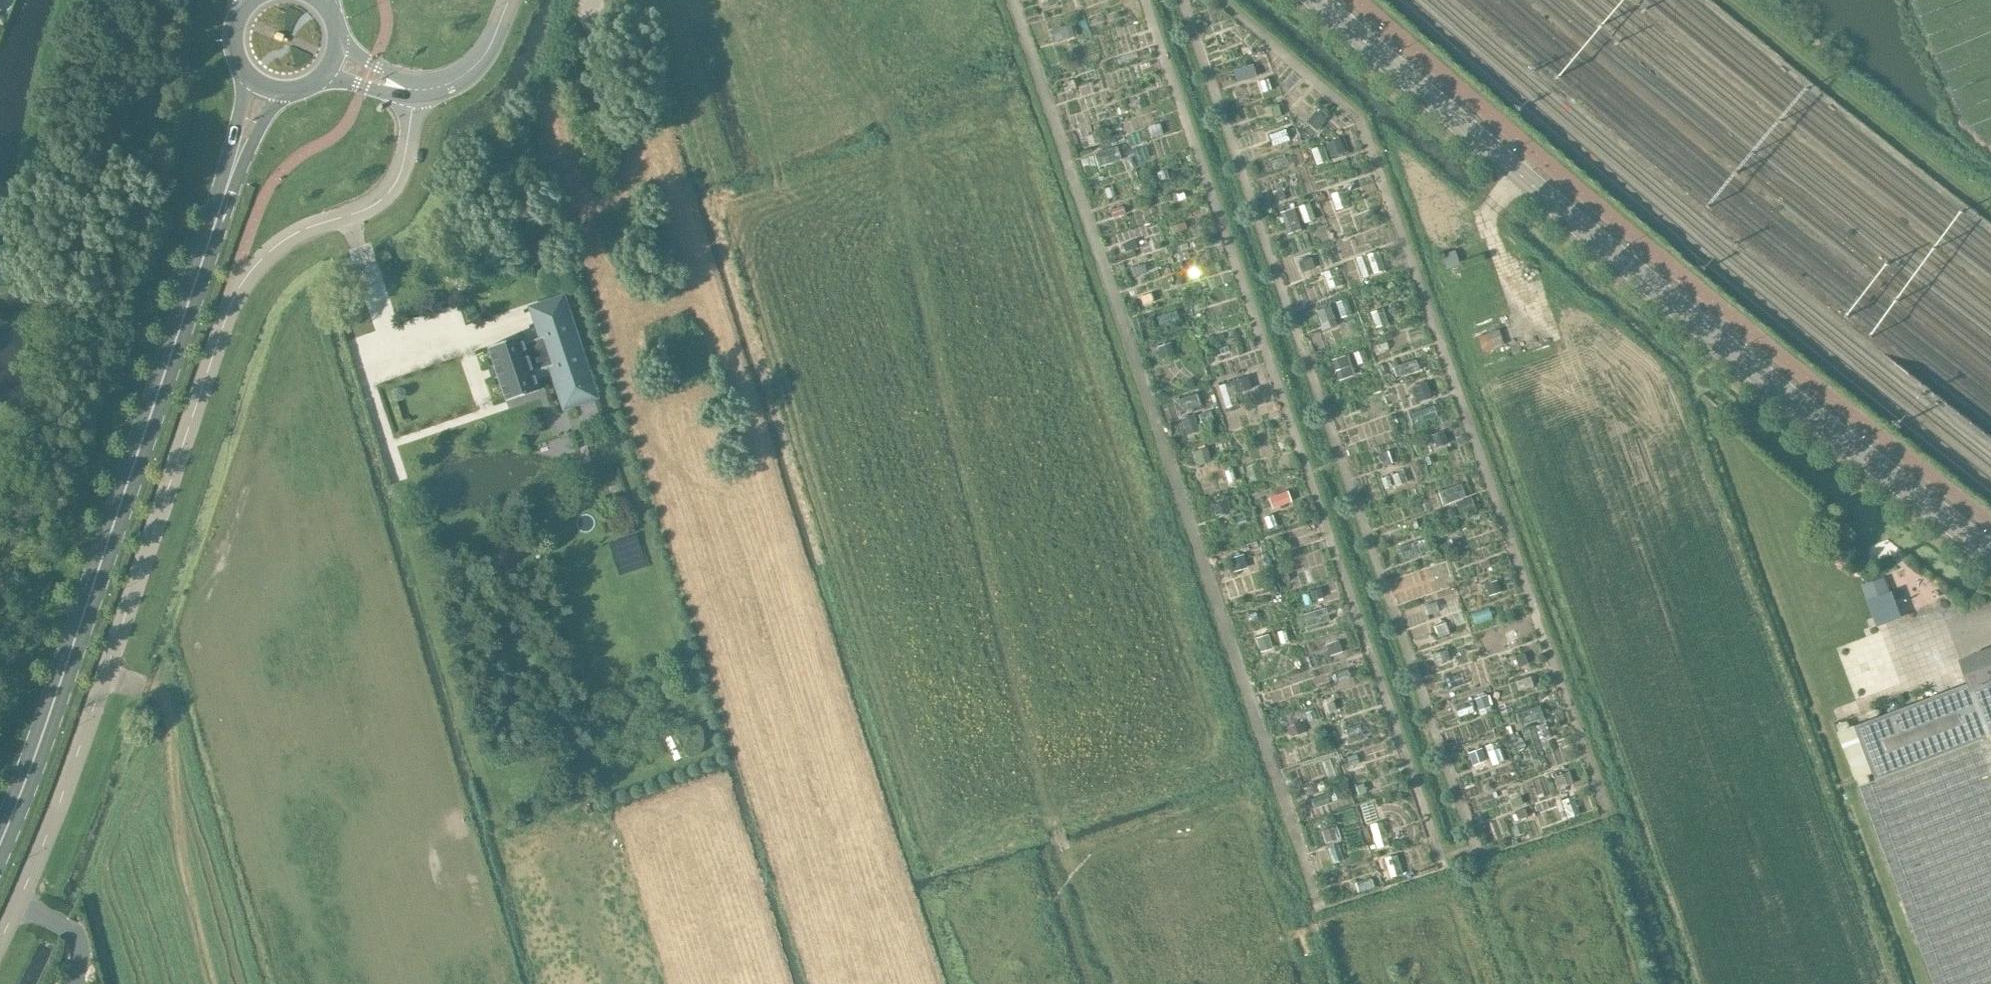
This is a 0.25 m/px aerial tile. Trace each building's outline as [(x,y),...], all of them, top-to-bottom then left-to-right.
[(520,336),(487,347),(506,401),(538,390),(532,372),(551,366),(560,391),(590,381),(562,297),(531,308),(541,337),(522,343),(520,336)] [(1971,690),(1990,683),(1990,649),(1961,660),(1968,683),(1971,690)] [(1971,690),(1968,683),(1838,732),(1856,779),(1857,779),(1860,786),(1858,786),(1933,983),(1990,983),(1990,683),(1971,690)]
